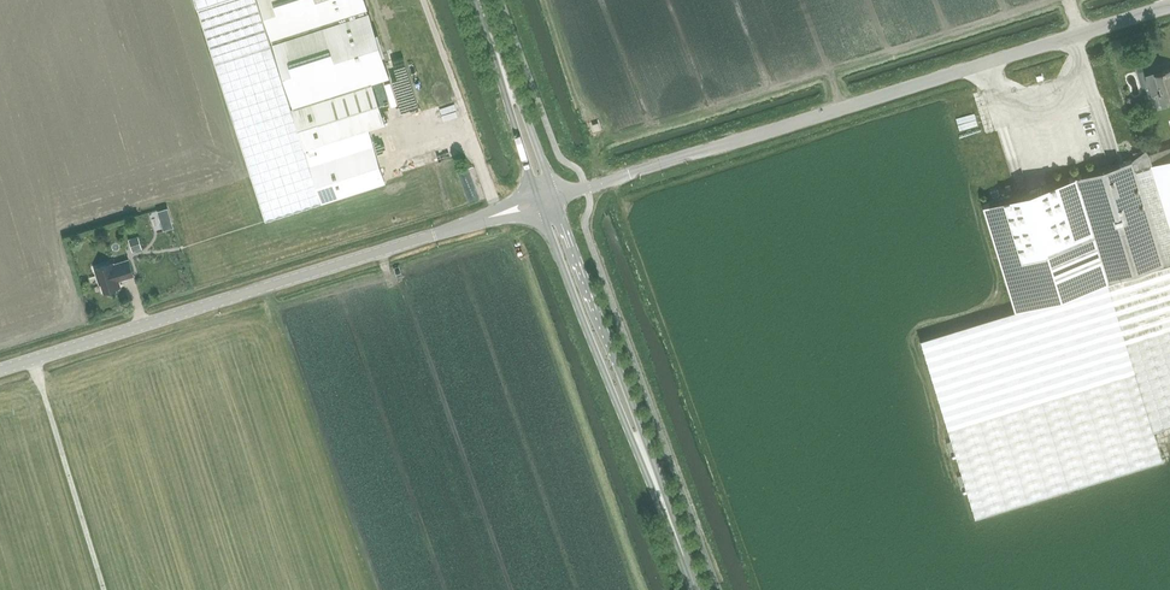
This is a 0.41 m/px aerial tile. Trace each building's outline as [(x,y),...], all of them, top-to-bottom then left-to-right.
[(216,67),(267,220),(271,219),(322,202),(291,106),(270,42),(257,0),(194,0),(216,67)] [(270,42),(367,11),(366,7),(367,7),(365,0),(257,0),(270,42)] [(367,11),(270,42),(291,106),(322,202),(326,201),(385,181),(368,128),(386,122),(372,81),(389,75),(368,11),(367,11)] [(1145,75),(1148,86),(1152,95),(1157,92),(1160,103),(1169,100),(1169,68),(1165,70),(1165,68),(1162,69),(1163,72),(1158,74),(1157,71),(1145,75)] [(425,108),(418,110),(423,125),(429,123),(425,108)] [(1131,159),(1162,264),(1169,262),(1169,147),(1150,153),(1146,148),(1131,159)] [(1131,159),(1074,176),(1106,281),(1162,264),(1131,159)] [(471,165),(464,168),(476,201),(484,199),(471,165)] [(1017,194),(983,204),(996,247),(1015,309),(1106,281),(1074,176),(1029,190),(1017,194)] [(168,207),(158,210),(164,230),(174,227),(168,207)] [(96,269),(98,277),(100,276),(105,292),(121,287),(119,281),(134,276),(129,260),(114,265),(114,264),(96,269)] [(1106,281),(1120,326),(1151,430),(1154,429),(1169,424),(1169,262),(1162,264),(1106,281)] [(955,328),(921,338),(943,411),(964,479),(975,516),(1044,495),(1119,472),(1163,459),(1157,439),(1154,429),(1151,430),(1120,326),(1106,281),(1015,309),(955,328)]
